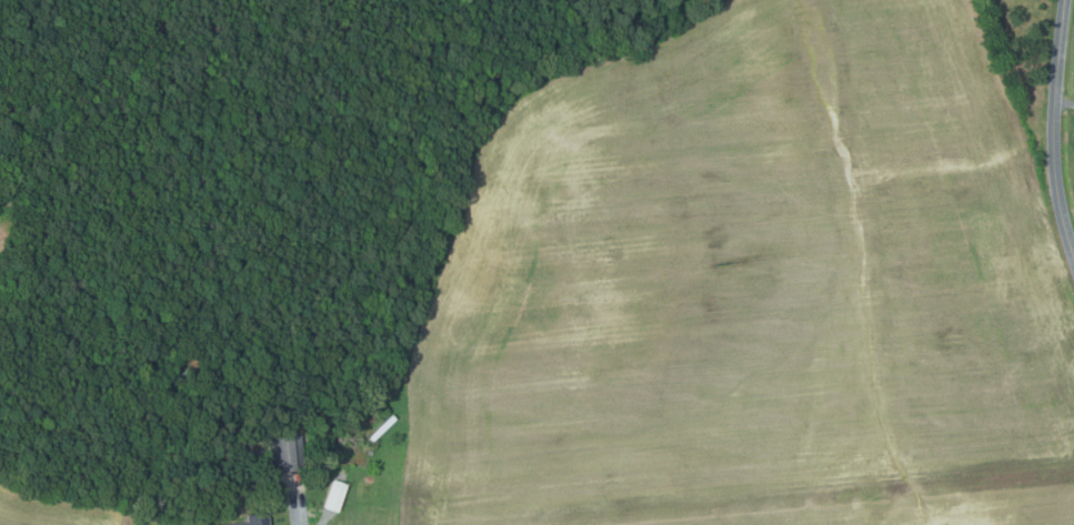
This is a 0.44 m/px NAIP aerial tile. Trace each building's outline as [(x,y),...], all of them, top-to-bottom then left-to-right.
[(303,433),(308,467),(272,472),(269,437),(303,433)] [(224,470),(231,474),(228,479),(221,475),(224,470)] [(340,511),(327,506),(335,478),(349,484),(340,511)] [(269,512),(270,524),(218,524),(249,522),(248,514),(269,512)]
